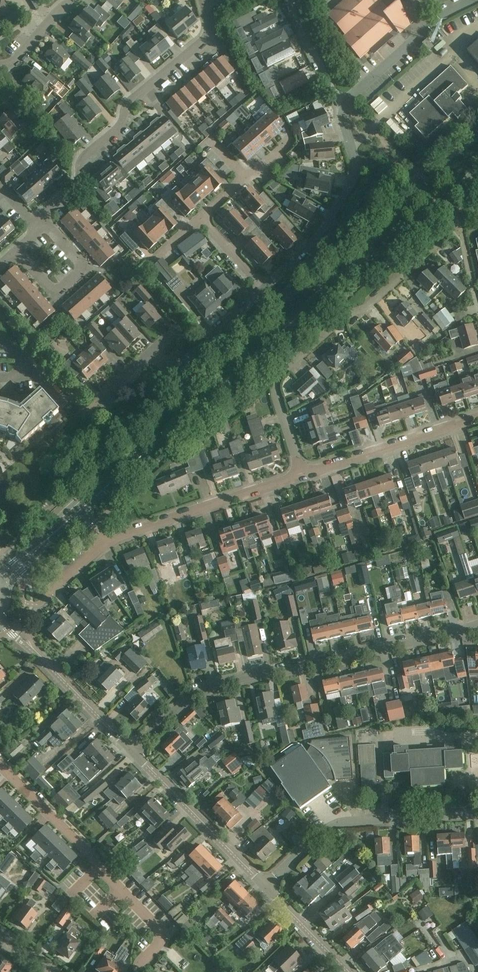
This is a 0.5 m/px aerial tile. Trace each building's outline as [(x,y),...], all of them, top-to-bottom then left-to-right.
[(10,12),(2,0),(0,0),(0,18),(10,12)] [(106,1),(116,10),(123,2),(121,0),(107,0),(106,1)] [(328,14),(346,34),(343,37),(361,57),(371,48),(374,52),(391,37),(388,33),(395,27),(399,30),(408,22),(398,1),(389,9),(381,0),(344,0),(328,14)] [(91,28),(91,29),(92,29),(96,24),(100,28),(110,16),(100,8),(95,14),(87,7),(79,17),(78,17),(91,28)] [(175,16),(187,30),(197,22),(185,8),(175,16)] [(157,24),(159,26),(165,22),(156,11),(151,16),(157,24)] [(232,21),(233,23),(237,29),(242,27),(253,21),(251,17),(249,13),(248,13),(232,21)] [(279,22),(275,14),(266,19),(264,14),(255,18),(257,24),(252,26),(256,34),(279,22)] [(87,33),(91,29),(91,28),(78,17),(79,17),(78,16),(68,27),(74,32),(68,38),(81,49),(91,37),(87,33)] [(187,30),(175,16),(165,24),(177,39),(187,30)] [(435,25),(442,32),(446,27),(439,21),(435,25)] [(153,38),(149,42),(160,56),(169,48),(161,39),(166,35),(159,26),(148,32),(153,38)] [(426,32),(429,38),(440,32),(437,26),(426,32)] [(242,27),(237,29),(242,40),(247,38),(242,27)] [(289,38),(285,29),(269,37),(266,32),(257,36),(260,42),(256,44),(260,52),(262,51),(263,52),(289,38)] [(250,36),(247,38),(242,40),(244,45),(250,42),(253,41),(250,36)] [(438,50),(444,43),(438,37),(432,44),(438,50)] [(433,46),(427,38),(422,42),(429,50),(433,46)] [(160,56),(149,42),(144,46),(142,43),(139,45),(136,41),(134,43),(131,39),(126,43),(138,58),(143,54),(151,63),(160,56)] [(288,41),(263,53),(266,59),(267,58),(270,65),(294,53),(288,41)] [(250,42),(244,45),(249,56),(255,53),(250,42)] [(468,51),(477,63),(477,42),(468,51)] [(44,56),(59,69),(70,56),(55,43),(44,56)] [(92,66),(91,65),(76,52),(70,59),(86,72),(92,66)] [(212,64),(225,79),(234,71),(222,56),(212,64)] [(116,66),(129,81),(140,72),(127,57),(116,66)] [(257,71),(262,68),(257,57),(251,60),(257,71)] [(110,68),(101,58),(96,63),(104,73),(110,68)] [(203,72),(215,87),(225,79),(212,64),(203,72)] [(419,94),(425,100),(410,114),(419,124),(415,127),(426,139),(454,115),(458,120),(468,111),(456,97),(468,85),(451,66),(419,94)] [(264,73),(270,83),(270,84),(280,78),(275,67),(264,72),(264,73)] [(49,74),(45,78),(33,68),(23,81),(39,95),(50,83),(54,87),(58,82),(49,74)] [(280,83),(285,94),(308,83),(302,71),(280,83)] [(194,80),(206,94),(215,87),(203,72),(194,80)] [(264,73),(259,75),(264,86),(265,86),(270,83),(264,73)] [(119,89),(107,75),(94,85),(107,100),(119,89)] [(92,91),(82,79),(76,84),(87,96),(92,91)] [(184,87),(197,102),(206,94),(194,80),(184,87)] [(235,98),(242,92),(237,86),(230,92),(235,98)] [(270,89),(275,100),(280,97),(275,86),(270,89)] [(175,95),(188,110),(197,102),(184,87),(175,95)] [(245,97),(241,92),(235,98),(238,103),(245,97)] [(188,110),(175,95),(166,103),(178,118),(188,110)] [(77,106),(90,121),(101,112),(88,97),(77,106)] [(54,126),(71,146),(84,135),(70,118),(74,114),(64,102),(58,107),(66,116),(54,126)] [(219,102),(213,106),(217,111),(223,107),(219,102)] [(266,114),(257,121),(272,138),(281,130),(273,121),(277,117),(264,103),(260,108),(266,114)] [(238,117),(242,115),(247,110),(242,105),(234,112),(238,117)] [(227,112),(223,108),(216,113),(220,118),(227,112)] [(323,134),(320,126),(328,123),(327,119),(328,119),(325,111),(324,112),(322,109),(302,117),(307,131),(301,133),(303,139),(317,135),(323,134)] [(19,122),(10,111),(5,115),(3,115),(3,118),(0,120),(0,123),(5,128),(1,132),(8,140),(10,142),(14,138),(12,137),(23,127),(27,131),(32,127),(25,118),(19,122)] [(238,117),(233,113),(225,120),(230,125),(238,117)] [(157,118),(153,121),(164,134),(170,140),(178,133),(164,116),(160,120),(159,118),(157,118)] [(164,134),(153,121),(150,124),(150,126),(151,127),(147,130),(156,141),(161,147),(170,140),(164,134)] [(257,121),(249,129),(264,146),(272,138),(257,121)] [(202,133),(208,128),(204,123),(198,129),(202,133)] [(242,138),(256,153),(264,146),(249,129),(247,127),(244,130),(247,134),(242,138)] [(140,132),(137,134),(153,154),(161,147),(156,141),(147,130),(144,133),(143,132),(140,132)] [(153,154),(137,134),(133,137),(133,140),(134,141),(131,144),(139,155),(144,161),(153,154)] [(3,147),(9,153),(14,149),(2,135),(0,137),(0,149),(3,147)] [(317,144),(317,135),(303,139),(305,145),(305,150),(310,150),(311,159),(333,157),(332,142),(317,144)] [(256,153),(242,138),(241,136),(232,144),(232,143),(227,147),(236,157),(240,153),(247,161),(256,153)] [(124,145),(120,148),(136,167),(144,161),(139,155),(131,144),(127,147),(126,146),(124,145)] [(185,152),(181,147),(174,153),(178,158),(185,152)] [(128,175),(128,174),(136,167),(120,148),(117,151),(117,154),(118,155),(114,158),(123,169),(128,175)] [(44,165),(41,168),(53,182),(56,179),(57,181),(63,175),(52,164),(55,161),(51,156),(43,163),(44,165)] [(211,191),(212,192),(222,183),(212,172),(216,168),(207,158),(199,166),(202,169),(196,175),(197,175),(211,191)] [(29,166),(23,160),(20,163),(26,169),(29,166)] [(22,165),(18,161),(10,168),(14,172),(22,165)] [(106,169),(103,171),(114,185),(117,183),(120,185),(130,176),(128,174),(128,175),(123,169),(119,173),(110,162),(104,167),(106,169)] [(164,162),(157,168),(161,173),(168,167),(164,162)] [(287,170),(299,172),(307,174),(305,188),(326,192),(327,193),(327,191),(329,191),(330,185),(328,185),(330,177),(329,177),(329,178),(315,175),(316,169),(293,164),(287,170)] [(0,177),(5,183),(15,174),(10,168),(0,177)] [(53,182),(41,168),(37,171),(35,170),(30,174),(44,190),(53,182)] [(114,185),(103,171),(100,174),(98,172),(92,177),(101,188),(97,192),(106,202),(111,198),(107,194),(113,190),(111,187),(114,185)] [(143,181),(149,176),(145,171),(139,176),(143,181)] [(169,171),(159,180),(162,184),(163,184),(169,183),(175,177),(169,171)] [(27,181),(24,184),(36,197),(44,190),(30,174),(26,178),(27,181)] [(189,176),(185,179),(203,199),(211,191),(197,175),(192,179),(189,176)] [(148,177),(142,182),(146,187),(152,182),(148,177)] [(186,188),(181,192),(181,193),(194,207),(203,199),(185,179),(181,183),(186,188)] [(36,197),(24,184),(20,187),(18,185),(13,189),(27,205),(36,197)] [(181,193),(181,192),(176,186),(161,200),(170,209),(175,206),(185,217),(195,208),(194,207),(181,193)] [(260,200),(250,188),(240,197),(242,199),(240,200),(244,205),(246,204),(254,213),(260,208),(265,213),(274,205),(265,195),(260,200)] [(292,196),(294,197),(287,210),(294,214),(293,216),(299,219),(300,217),(308,222),(316,209),(307,204),(308,204),(303,202),(306,196),(295,190),(292,196)] [(137,200),(128,208),(132,213),(141,205),(137,200)] [(158,213),(153,217),(152,217),(166,232),(165,233),(166,234),(176,225),(166,213),(170,209),(161,200),(153,207),(158,213)] [(104,207),(111,217),(115,214),(108,204),(104,207)] [(60,221),(69,230),(89,213),(86,210),(81,214),(75,208),(60,221)] [(248,236),(257,228),(247,217),(242,222),(233,211),(223,220),(225,222),(223,223),(228,228),(229,227),(238,236),(242,232),(245,232),(248,236)] [(69,230),(77,239),(91,226),(86,220),(91,216),(89,213),(69,230)] [(6,237),(15,229),(2,215),(0,217),(0,230),(6,237)] [(273,223),(278,229),(272,234),(281,243),(279,244),(283,249),(285,248),(287,249),(296,240),(286,229),(291,225),(283,215),(273,223)] [(149,221),(144,226),(157,240),(165,233),(166,232),(152,217),(153,217),(152,216),(148,219),(149,221)] [(157,240),(144,226),(144,225),(138,230),(133,225),(124,233),(133,243),(138,239),(148,250),(158,241),(157,240)] [(77,239),(85,248),(105,231),(102,228),(97,232),(91,226),(77,239)] [(257,228),(248,236),(252,239),(252,242),(245,247),(255,258),(253,259),(257,264),(259,263),(261,265),(271,256),(265,250),(272,244),(257,228)] [(85,248),(93,257),(107,244),(102,238),(107,234),(105,231),(85,248)] [(208,242),(199,231),(178,247),(186,258),(208,242)] [(138,250),(124,234),(119,238),(133,254),(138,250)] [(107,244),(93,257),(101,267),(121,249),(118,246),(113,250),(107,244)] [(456,252),(451,255),(455,261),(460,257),(456,252)] [(190,264),(183,255),(179,259),(186,267),(190,264)] [(162,259),(153,266),(167,283),(176,275),(162,259)] [(3,292),(23,275),(15,266),(0,279),(6,285),(1,290),(3,292)] [(457,275),(455,277),(444,267),(435,276),(429,270),(418,280),(430,292),(435,286),(437,288),(441,284),(457,300),(467,289),(463,284),(465,282),(457,275)] [(213,292),(222,302),(222,303),(240,287),(232,278),(231,278),(225,271),(208,286),(213,292)] [(89,282),(107,302),(109,299),(105,294),(111,288),(98,274),(89,282)] [(23,275),(3,292),(6,295),(11,291),(16,297),(31,284),(23,275)] [(80,290),(93,305),(99,299),(104,305),(107,302),(89,282),(80,290)] [(205,317),(222,302),(213,292),(205,283),(196,291),(195,290),(188,296),(199,309),(199,310),(205,317)] [(31,284),(16,297),(22,303),(17,307),(19,310),(39,293),(31,284)] [(151,297),(140,286),(135,290),(145,302),(151,297)] [(93,305),(80,290),(71,298),(88,318),(91,315),(87,310),(93,305)] [(432,300),(421,290),(416,295),(425,307),(432,300)] [(39,293),(19,310),(22,313),(27,309),(32,315),(47,302),(39,293)] [(88,318),(71,298),(62,306),(75,321),(81,315),(85,320),(88,318)] [(47,302),(32,315),(38,321),(33,325),(35,329),(55,311),(47,302)] [(127,314),(117,302),(111,307),(122,319),(127,314)] [(399,309),(402,313),(396,318),(402,324),(401,324),(404,327),(418,315),(407,302),(399,309)] [(136,314),(149,328),(160,318),(152,309),(153,309),(148,303),(136,314)] [(431,315),(444,332),(448,329),(447,327),(454,321),(456,320),(457,322),(466,318),(463,309),(450,314),(445,308),(439,313),(437,310),(431,315)] [(428,312),(420,318),(434,334),(440,329),(438,326),(437,327),(432,321),(434,320),(428,312)] [(115,329),(115,330),(129,345),(139,336),(125,320),(115,329)] [(94,323),(88,329),(99,341),(105,335),(94,323)] [(449,331),(452,338),(461,336),(464,348),(477,344),(477,342),(473,324),(449,331)] [(371,334),(385,350),(388,353),(404,340),(393,325),(387,330),(388,332),(387,332),(381,326),(371,334)] [(119,355),(130,345),(129,345),(115,330),(105,339),(119,355)] [(93,344),(82,353),(98,370),(108,361),(102,353),(106,349),(94,336),(90,340),(93,344)] [(345,346),(342,348),(339,346),(327,357),(336,368),(349,356),(344,351),(348,348),(349,350),(354,345),(349,340),(344,345),(345,346)] [(421,340),(410,348),(416,357),(419,355),(418,355),(427,348),(421,340)] [(397,359),(402,365),(413,356),(408,349),(397,359)] [(87,379),(98,370),(82,353),(72,362),(69,359),(63,364),(75,377),(81,372),(87,379)] [(422,371),(418,363),(416,358),(401,368),(404,377),(413,374),(415,382),(424,379),(422,371)] [(324,359),(317,366),(327,378),(335,372),(324,359)] [(423,362),(418,363),(422,371),(435,367),(433,362),(424,365),(423,362)] [(435,367),(422,371),(424,379),(436,375),(435,372),(444,369),(443,365),(435,368),(435,367)] [(147,381),(151,375),(142,369),(138,376),(147,381)] [(326,391),(331,387),(322,376),(317,381),(309,373),(294,386),(304,396),(318,383),(326,391)] [(462,385),(466,398),(477,394),(472,376),(460,380),(462,385)] [(451,389),(455,402),(466,398),(462,385),(451,389)] [(437,388),(439,393),(443,406),(455,402),(451,389),(445,391),(443,386),(437,388)] [(41,391),(39,393),(30,401),(36,406),(46,397),(41,391)] [(411,402),(415,414),(427,411),(422,394),(417,396),(418,400),(411,402)] [(360,416),(359,416),(363,428),(369,426),(359,395),(353,397),(360,416)] [(41,412),(51,402),(46,397),(36,406),(41,412)] [(6,432),(8,430),(16,435),(15,437),(20,443),(43,423),(42,421),(46,417),(41,412),(36,406),(30,401),(19,411),(7,406),(0,404),(0,430),(6,432)] [(306,422),(309,433),(325,428),(329,427),(325,415),(329,414),(325,402),(326,402),(326,401),(310,409),(310,410),(313,419),(306,422)] [(387,405),(392,422),(404,418),(400,405),(398,401),(387,405)] [(46,417),(50,414),(51,416),(58,410),(51,402),(41,412),(46,417)] [(400,405),(404,418),(415,414),(411,402),(400,405)] [(370,422),(378,420),(380,426),(392,422),(387,405),(387,404),(375,408),(374,403),(365,405),(370,422)] [(363,428),(359,416),(354,418),(357,429),(363,428)] [(248,422),(256,445),(263,467),(275,463),(274,461),(281,459),(276,444),(269,446),(269,444),(265,442),(262,443),(260,437),(266,435),(261,418),(248,422)] [(325,428),(309,433),(313,445),(321,442),(322,445),(337,440),(334,432),(327,435),(325,428)] [(356,429),(349,432),(354,447),(362,445),(356,429)] [(230,444),(233,455),(245,452),(241,439),(230,444)] [(476,455),(476,454),(474,448),(472,442),(465,445),(469,457),(476,455)] [(203,470),(199,457),(195,444),(184,453),(192,473),(203,470)] [(249,447),(252,454),(246,456),(251,471),(263,467),(256,445),(249,447)] [(463,468),(456,448),(444,451),(448,465),(450,472),(463,468)] [(219,452),(221,456),(228,478),(240,475),(234,457),(226,454),(224,451),(219,452)] [(444,451),(432,455),(436,469),(442,486),(446,485),(443,473),(444,472),(443,467),(448,465),(444,451)] [(420,459),(424,473),(427,483),(426,484),(428,488),(429,488),(430,490),(436,488),(430,471),(436,469),(432,455),(431,453),(424,456),(425,457),(420,459)] [(205,455),(199,457),(203,470),(209,468),(205,455)] [(217,466),(211,468),(216,482),(228,478),(221,456),(214,459),(217,466)] [(418,475),(424,473),(420,459),(408,463),(416,488),(422,486),(418,475)] [(185,470),(175,474),(157,482),(162,493),(176,488),(176,489),(191,483),(185,470)] [(391,475),(379,479),(384,493),(390,491),(395,504),(401,502),(403,505),(409,503),(405,491),(399,493),(398,488),(395,489),(391,475)] [(377,510),(376,510),(379,517),(383,516),(381,510),(383,509),(379,495),(384,493),(379,479),(367,483),(372,497),(377,510)] [(367,483),(356,487),(360,501),(372,497),(367,483)] [(349,505),(354,503),(356,508),(362,506),(360,501),(356,487),(344,490),(349,505)] [(416,492),(409,494),(413,506),(421,503),(417,491),(416,492)] [(337,520),(329,495),(317,499),(323,520),(325,524),(337,520)] [(323,520),(317,499),(305,503),(312,523),(313,527),(319,525),(318,522),(323,520)] [(461,505),(465,519),(477,515),(477,500),(461,505)] [(312,523),(305,503),(294,507),(298,521),(304,519),(306,525),(312,523)] [(298,521),(294,507),(282,510),(289,530),(300,527),(298,521)] [(342,510),(346,523),(353,544),(356,543),(351,529),(355,528),(348,508),(342,510)] [(461,509),(453,511),(457,522),(465,519),(461,509)] [(346,523),(342,510),(336,512),(340,525),(346,523)] [(267,516),(255,519),(261,538),(261,540),(270,537),(271,538),(276,537),(274,533),(272,533),(273,532),(271,526),(270,526),(267,516)] [(261,538),(255,519),(243,523),(248,537),(250,546),(251,546),(252,550),(252,551),(253,556),(254,557),(258,556),(255,545),(256,544),(255,540),(261,538)] [(473,532),(477,530),(477,519),(470,521),(473,532)] [(236,541),(242,539),(245,548),(250,546),(248,537),(243,523),(231,527),(236,541)] [(219,531),(222,539),(219,540),(223,554),(239,549),(236,541),(231,527),(219,531)] [(280,531),(284,542),(290,541),(286,529),(280,531)] [(196,545),(197,549),(206,546),(201,530),(186,535),(190,547),(196,545)] [(318,543),(314,530),(309,531),(313,545),(318,543)] [(443,533),(446,541),(454,539),(451,530),(443,533)] [(284,542),(280,531),(274,533),(276,537),(278,544),(284,542)] [(158,544),(161,554),(159,555),(162,565),(169,563),(168,561),(178,557),(173,539),(165,542),(164,540),(159,542),(159,544),(158,544)] [(125,556),(130,567),(132,572),(143,567),(146,573),(145,574),(152,591),(161,587),(155,569),(152,570),(149,564),(143,549),(125,556)] [(208,572),(220,568),(214,549),(202,553),(208,572)] [(341,555),(344,564),(357,560),(355,554),(353,554),(352,551),(341,555)] [(477,593),(477,591),(471,568),(467,554),(460,556),(468,581),(456,585),(460,599),(466,597),(477,593)] [(196,564),(193,555),(186,557),(185,557),(189,570),(197,568),(196,564)] [(217,559),(221,571),(223,577),(231,575),(225,556),(217,559)] [(376,559),(378,568),(384,566),(382,557),(382,556),(376,559)] [(447,570),(455,568),(453,556),(445,557),(447,570)] [(366,566),(357,568),(361,586),(370,584),(366,566)] [(107,570),(102,573),(114,592),(120,588),(123,592),(127,589),(113,568),(108,572),(107,570)] [(315,587),(327,586),(327,571),(314,572),(315,587)] [(114,592),(102,573),(97,576),(98,578),(92,582),(103,599),(108,595),(112,602),(117,599),(113,592),(114,592)] [(334,586),(345,583),(342,573),(331,575),(334,586)] [(409,575),(411,584),(418,582),(416,574),(409,575)] [(246,578),(236,581),(239,589),(249,586),(246,578)] [(261,588),(258,579),(249,582),(253,591),(261,588)] [(296,591),(303,589),(301,582),(301,581),(294,583),(294,584),(296,591)] [(288,585),(274,591),(278,600),(292,594),(288,585)] [(445,600),(445,601),(452,600),(449,589),(443,591),(445,600)] [(140,602),(134,590),(128,593),(133,605),(140,602)] [(99,619),(103,623),(108,619),(99,610),(81,591),(69,602),(86,619),(92,626),(99,619)] [(256,592),(242,595),(243,598),(244,602),(250,601),(250,602),(250,603),(254,622),(262,620),(256,592)] [(432,602),(431,596),(426,597),(427,604),(415,606),(418,619),(432,616),(430,603),(432,602)] [(298,616),(294,597),(285,599),(290,618),(298,616)] [(396,598),(392,599),(392,601),(384,603),(389,625),(403,622),(401,610),(398,610),(397,604),(396,598)] [(445,600),(432,602),(430,603),(432,616),(448,612),(445,601),(445,600)] [(402,603),(397,604),(398,610),(401,610),(403,622),(418,619),(415,606),(408,608),(406,601),(402,602),(402,603)] [(211,602),(201,604),(202,610),(212,608),(211,602)] [(358,632),(373,629),(369,612),(362,614),(362,612),(361,605),(355,607),(356,613),(358,619),(355,620),(358,632)] [(99,610),(108,619),(110,617),(109,617),(104,607),(99,610)] [(71,627),(75,623),(62,609),(58,614),(60,616),(47,629),(59,641),(72,629),(71,627)] [(299,611),(302,624),(308,623),(305,609),(299,611)] [(341,623),(344,636),(358,632),(355,620),(358,619),(356,613),(351,614),(352,616),(340,618),(341,623)] [(209,640),(208,639),(202,616),(193,618),(199,642),(209,640)] [(223,625),(231,622),(228,616),(220,619),(223,625)] [(92,626),(86,619),(81,623),(86,629),(79,635),(96,652),(124,632),(110,617),(103,623),(99,619),(92,626)] [(317,620),(319,628),(312,629),(315,642),(329,639),(326,626),(324,627),(323,621),(322,619),(317,620)] [(326,626),(329,639),(344,636),(341,623),(334,624),(333,619),(328,620),(327,620),(323,621),(324,627),(326,626)] [(144,643),(164,629),(157,620),(138,634),(144,643)] [(274,625),(276,633),(280,650),(281,650),(282,652),(288,650),(287,648),(294,647),(293,646),(297,645),(295,634),(291,635),(288,622),(274,625)] [(187,640),(182,624),(173,626),(178,642),(187,640)] [(232,644),(232,643),(239,641),(235,625),(224,628),(226,638),(214,641),(217,653),(219,653),(221,663),(236,660),(232,644)] [(258,637),(259,636),(256,625),(243,628),(249,657),(262,654),(258,637)] [(121,659),(137,675),(152,660),(135,645),(124,655),(119,650),(113,656),(119,662),(121,659)] [(203,645),(197,647),(187,649),(189,656),(186,657),(189,666),(192,665),(193,670),(207,667),(205,660),(207,660),(203,645)] [(477,673),(477,649),(476,649),(477,651),(467,651),(470,675),(470,674),(477,673)] [(454,656),(455,655),(454,650),(445,652),(445,654),(440,655),(443,669),(444,669),(447,680),(451,679),(449,673),(457,671),(454,657),(454,656)] [(431,672),(443,669),(440,655),(428,658),(431,672)] [(428,658),(416,661),(419,675),(421,686),(427,684),(425,679),(426,678),(425,673),(431,672),(428,658)] [(403,663),(406,676),(399,678),(401,690),(415,687),(412,676),(419,675),(416,661),(403,663)] [(103,684),(105,686),(103,687),(107,691),(108,690),(109,691),(123,676),(112,665),(98,679),(99,681),(98,682),(101,685),(103,684)] [(382,668),(367,672),(370,685),(372,684),(374,690),(375,696),(388,693),(382,668)] [(370,685),(367,672),(353,675),(356,694),(369,691),(374,690),(372,684),(370,685)] [(24,706),(44,687),(32,675),(12,695),(24,706)] [(356,694),(353,675),(338,678),(341,691),(339,691),(340,698),(345,696),(356,694)] [(326,694),(339,691),(341,691),(338,678),(323,681),(326,694)] [(152,685),(147,680),(136,688),(141,694),(152,685)] [(129,682),(123,688),(128,693),(134,687),(129,682)] [(318,704),(311,706),(306,685),(293,688),(298,710),(304,708),(307,723),(313,722),(316,733),(322,731),(319,720),(322,720),(318,704)] [(286,725),(284,719),(281,706),(274,708),(271,693),(256,696),(261,719),(262,719),(264,725),(277,722),(278,727),(286,725)] [(150,695),(147,694),(143,699),(139,695),(133,700),(134,701),(126,709),(137,720),(150,707),(155,702),(155,699),(150,695)] [(405,718),(401,700),(386,703),(390,721),(405,718)] [(223,726),(242,721),(239,711),(237,712),(234,701),(218,705),(223,726)] [(453,716),(471,714),(470,706),(459,707),(458,701),(451,702),(453,713),(453,716)] [(180,722),(184,726),(197,714),(202,720),(206,716),(197,706),(180,722)] [(56,735),(74,718),(67,710),(48,727),(56,735)] [(54,736),(61,745),(71,735),(72,736),(74,736),(76,734),(76,732),(76,731),(82,726),(74,718),(56,735),(54,736)] [(242,723),(246,745),(255,743),(250,721),(242,723)] [(194,742),(179,727),(175,732),(174,731),(168,736),(170,738),(162,746),(173,756),(180,750),(182,753),(194,742)] [(42,747),(53,736),(47,729),(35,740),(42,747)] [(212,750),(226,738),(221,732),(207,744),(212,750)] [(336,781),(353,779),(349,737),(312,741),(310,745),(308,743),(311,747),(307,750),(306,749),(274,771),(288,790),(284,793),(290,801),(299,794),(303,799),(328,781),(327,780),(335,778),(336,782),(336,787),(337,787),(336,781)] [(8,751),(13,757),(24,747),(19,740),(8,751)] [(84,752),(74,761),(68,755),(57,766),(62,772),(64,770),(69,775),(76,768),(89,781),(101,770),(101,771),(114,759),(96,740),(84,752)] [(376,764),(375,744),(358,745),(359,765),(376,764)] [(444,770),(463,768),(462,752),(454,752),(453,745),(446,746),(446,749),(409,752),(408,746),(396,747),(396,753),(383,754),(385,778),(394,777),(394,773),(412,772),(414,787),(445,785),(444,770)] [(243,758),(249,755),(247,750),(240,753),(243,758)] [(235,752),(223,762),(233,775),(241,768),(244,772),(248,769),(240,759),(235,752)] [(257,755),(240,759),(248,769),(252,766),(255,768),(259,765),(257,755)] [(178,774),(179,775),(177,778),(181,783),(183,781),(183,780),(190,774),(191,772),(192,773),(196,769),(197,770),(204,764),(203,764),(208,760),(205,756),(200,760),(198,757),(178,774)] [(45,770),(32,757),(21,768),(34,781),(39,776),(45,770)] [(183,781),(181,783),(185,787),(189,787),(209,770),(208,770),(217,763),(212,757),(208,760),(203,764),(204,764),(197,770),(196,769),(192,773),(191,772),(190,774),(183,780),(183,781)] [(113,799),(116,796),(134,779),(128,773),(114,786),(113,784),(103,793),(110,801),(113,799)] [(39,776),(34,781),(37,784),(38,784),(43,779),(39,776)] [(103,779),(81,798),(80,798),(84,802),(86,805),(108,786),(103,779)] [(119,805),(126,799),(140,786),(134,779),(116,796),(113,799),(119,805)] [(235,801),(233,803),(236,801),(238,799),(236,797),(241,792),(236,788),(232,784),(226,789),(231,794),(229,795),(235,801)] [(12,799),(1,789),(0,790),(0,811),(12,799)] [(73,803),(61,790),(52,799),(64,811),(73,803)] [(213,811),(219,817),(221,815),(222,815),(226,812),(225,811),(229,808),(229,807),(231,805),(222,795),(223,794),(222,792),(215,798),(220,804),(213,811)] [(247,799),(241,792),(236,797),(238,799),(236,801),(233,803),(231,805),(229,807),(229,808),(225,811),(226,812),(222,815),(221,815),(219,817),(226,825),(239,813),(236,810),(240,806),(246,801),(258,811),(264,804),(261,801),(263,799),(255,792),(247,799)] [(146,821),(161,807),(152,798),(134,816),(138,820),(142,817),(146,821)] [(8,823),(9,823),(22,809),(12,799),(0,811),(0,821),(3,818),(8,823)] [(104,808),(105,810),(98,816),(109,828),(116,821),(114,819),(117,816),(111,810),(115,806),(112,802),(104,808)] [(285,817),(294,812),(289,802),(280,807),(285,817)] [(79,808),(74,803),(66,809),(70,814),(71,814),(79,808)] [(161,807),(146,821),(150,826),(146,830),(150,834),(169,816),(161,807)] [(22,809),(9,823),(8,823),(5,826),(10,832),(14,828),(19,834),(33,820),(22,809)] [(253,813),(244,821),(249,826),(258,819),(253,813)] [(129,820),(126,816),(117,824),(121,828),(129,820)] [(171,852),(189,835),(178,824),(167,835),(162,830),(152,841),(161,850),(165,845),(171,852)] [(5,826),(1,830),(7,835),(10,832),(5,826)] [(32,839),(37,845),(34,848),(39,853),(56,836),(45,826),(32,839)] [(266,830),(263,826),(249,836),(254,841),(255,841),(258,844),(252,850),(263,861),(276,848),(269,842),(274,838),(269,833),(268,834),(265,831),(266,830)] [(465,834),(452,835),(453,861),(454,861),(459,861),(459,855),(457,855),(457,848),(466,847),(465,834)] [(438,836),(439,844),(436,844),(437,856),(447,855),(448,870),(454,869),(454,861),(453,861),(452,835),(438,836)] [(39,853),(44,858),(47,855),(52,859),(53,860),(66,846),(56,836),(39,853)] [(414,859),(414,864),(419,865),(422,865),(421,852),(420,852),(420,837),(406,838),(407,853),(415,852),(415,859),(414,859)] [(378,866),(392,865),(391,854),(393,854),(393,846),(390,846),(390,839),(376,839),(378,866)] [(146,845),(147,844),(143,840),(134,847),(130,854),(132,856),(146,845)] [(146,845),(132,856),(132,857),(137,863),(152,851),(146,845)] [(63,870),(77,857),(66,846),(53,860),(52,859),(49,863),(54,868),(58,865),(63,870)] [(184,872),(190,877),(210,857),(200,846),(190,856),(195,861),(184,872)] [(475,849),(468,849),(469,869),(477,869),(475,849)] [(33,854),(38,859),(42,856),(36,851),(33,854)] [(187,857),(182,851),(172,861),(177,866),(187,857)] [(16,858),(9,853),(0,866),(0,871),(4,874),(16,858)] [(30,857),(35,862),(38,859),(33,854),(30,857)] [(305,878),(293,890),(300,898),(313,886),(311,884),(324,872),(332,865),(324,856),(315,864),(319,868),(317,870),(316,869),(309,876),(307,875),(304,877),(305,878)] [(221,868),(210,857),(190,877),(195,883),(204,874),(208,879),(211,878),(221,868)] [(429,863),(430,870),(430,881),(438,880),(437,862),(429,863)] [(54,868),(49,863),(45,866),(51,872),(54,868)] [(425,896),(431,895),(431,890),(430,881),(430,870),(419,870),(419,869),(419,865),(414,864),(406,865),(407,877),(418,877),(418,875),(420,875),(421,890),(425,890),(425,896)] [(344,888),(360,874),(352,865),(336,879),(344,888)] [(35,872),(28,881),(23,883),(24,889),(31,887),(39,875),(35,872)] [(313,886),(300,898),(308,906),(321,894),(323,897),(336,885),(324,872),(311,884),(313,886)] [(400,893),(399,876),(392,877),(393,893),(400,893)] [(352,882),(355,886),(362,881),(358,877),(352,882)] [(39,892),(46,882),(41,879),(34,888),(39,892)] [(207,879),(197,887),(202,894),(212,886),(207,879)] [(235,881),(223,894),(231,903),(229,905),(230,907),(233,911),(248,895),(235,881)] [(350,892),(352,894),(358,889),(355,886),(352,882),(338,894),(342,899),(350,892)] [(406,890),(412,898),(421,891),(416,883),(406,890)] [(59,913),(69,901),(61,895),(51,907),(59,913)] [(162,906),(168,901),(163,895),(157,901),(162,906)] [(233,911),(235,913),(238,909),(249,920),(259,909),(256,906),(258,904),(248,895),(233,911)] [(346,909),(352,904),(349,901),(352,900),(349,896),(322,915),(327,922),(346,909)] [(24,926),(25,927),(26,928),(36,914),(30,910),(35,903),(30,900),(25,906),(24,906),(14,919),(19,923),(18,924),(23,927),(24,926)] [(420,916),(430,909),(423,900),(414,907),(420,916)] [(172,918),(184,909),(180,904),(169,913),(172,918)] [(370,905),(354,915),(358,922),(372,913),(372,912),(374,910),(370,905)] [(62,926),(72,913),(65,908),(56,921),(62,926)] [(205,925),(211,931),(222,920),(223,921),(228,916),(220,908),(205,925)] [(346,909),(327,922),(332,929),(345,921),(345,922),(352,917),(346,909)] [(222,920),(211,931),(218,937),(228,927),(231,930),(236,925),(234,924),(235,923),(228,916),(223,921),(222,920)] [(351,946),(352,948),(366,936),(361,931),(366,926),(369,930),(377,924),(369,916),(356,925),(351,930),(352,931),(344,939),(348,943),(348,945),(349,947),(351,946)] [(195,926),(188,919),(180,927),(194,941),(201,934),(194,927),(195,926)] [(63,941),(57,950),(62,954),(62,955),(65,957),(66,957),(68,958),(78,943),(75,941),(76,939),(75,938),(79,933),(76,930),(77,928),(74,925),(69,921),(63,928),(68,931),(66,934),(62,940),(63,941)] [(262,929),(254,936),(260,943),(260,946),(263,949),(265,949),(268,946),(268,944),(282,931),(273,921),(264,930),(262,929)] [(380,927),(367,938),(372,943),(384,932),(385,933),(391,927),(387,922),(380,928),(380,927)] [(466,922),(453,931),(475,966),(477,965),(477,940),(466,922)] [(367,963),(369,966),(387,951),(399,942),(392,934),(390,935),(374,949),(373,949),(362,958),(363,959),(362,960),(365,964),(367,963)] [(254,945),(250,941),(245,936),(236,945),(245,954),(254,945)] [(372,969),(370,970),(372,971),(379,971),(387,965),(387,964),(390,960),(404,948),(399,942),(387,951),(369,966),(372,969)] [(98,946),(93,954),(98,957),(103,950),(98,946)] [(105,957),(97,969),(100,971),(127,971),(126,971),(130,966),(124,962),(129,955),(127,953),(129,951),(121,946),(114,957),(107,951),(103,956),(105,957)] [(268,968),(272,971),(276,971),(280,968),(284,971),(291,971),(293,970),(292,969),(302,959),(289,946),(268,968)] [(427,951),(416,958),(415,956),(411,958),(417,967),(420,965),(433,962),(427,951)] [(8,971),(11,966),(9,965),(9,964),(7,962),(6,962),(0,958),(0,959),(0,971),(9,971),(8,971)] [(470,971),(464,962),(458,964),(460,971),(470,971)] [(393,967),(395,971),(398,971),(406,969),(402,963),(393,967)]
